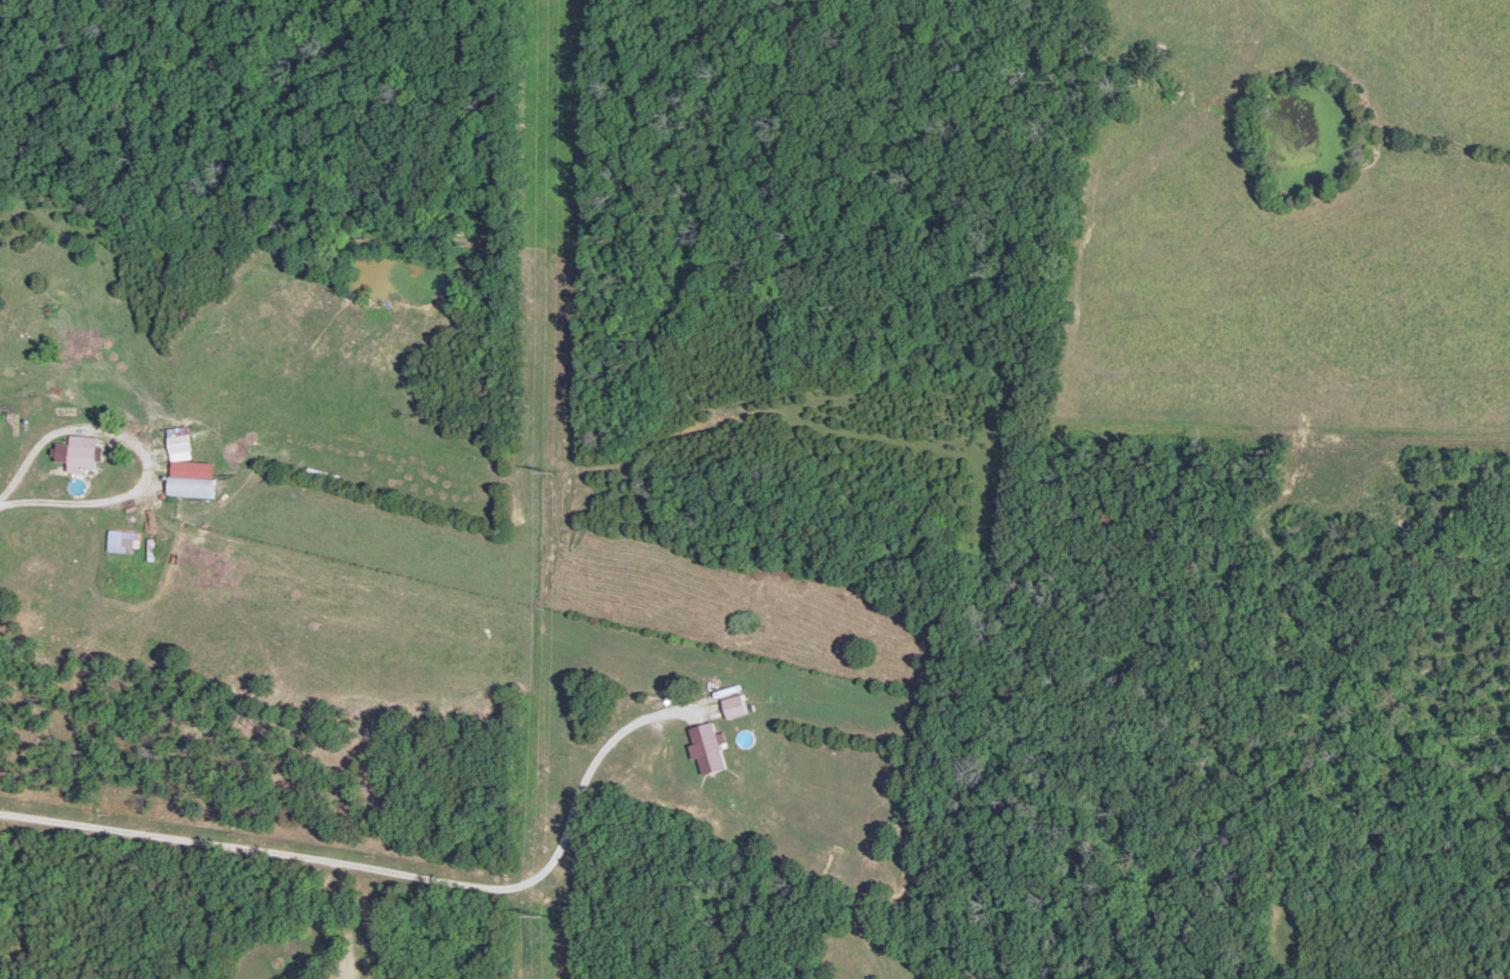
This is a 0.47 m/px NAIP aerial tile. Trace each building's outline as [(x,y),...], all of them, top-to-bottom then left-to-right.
[(74,435),(73,472),(101,472),(101,436),(74,435)] [(218,477),(173,477),(173,496),(218,496),(218,477)] [(111,551),(136,551),(136,529),(111,529),(111,551)] [(731,719),(751,715),(747,694),(727,698),(731,719)] [(701,759),(704,758),(708,775),(731,769),(719,722),(693,729),(701,759)]
